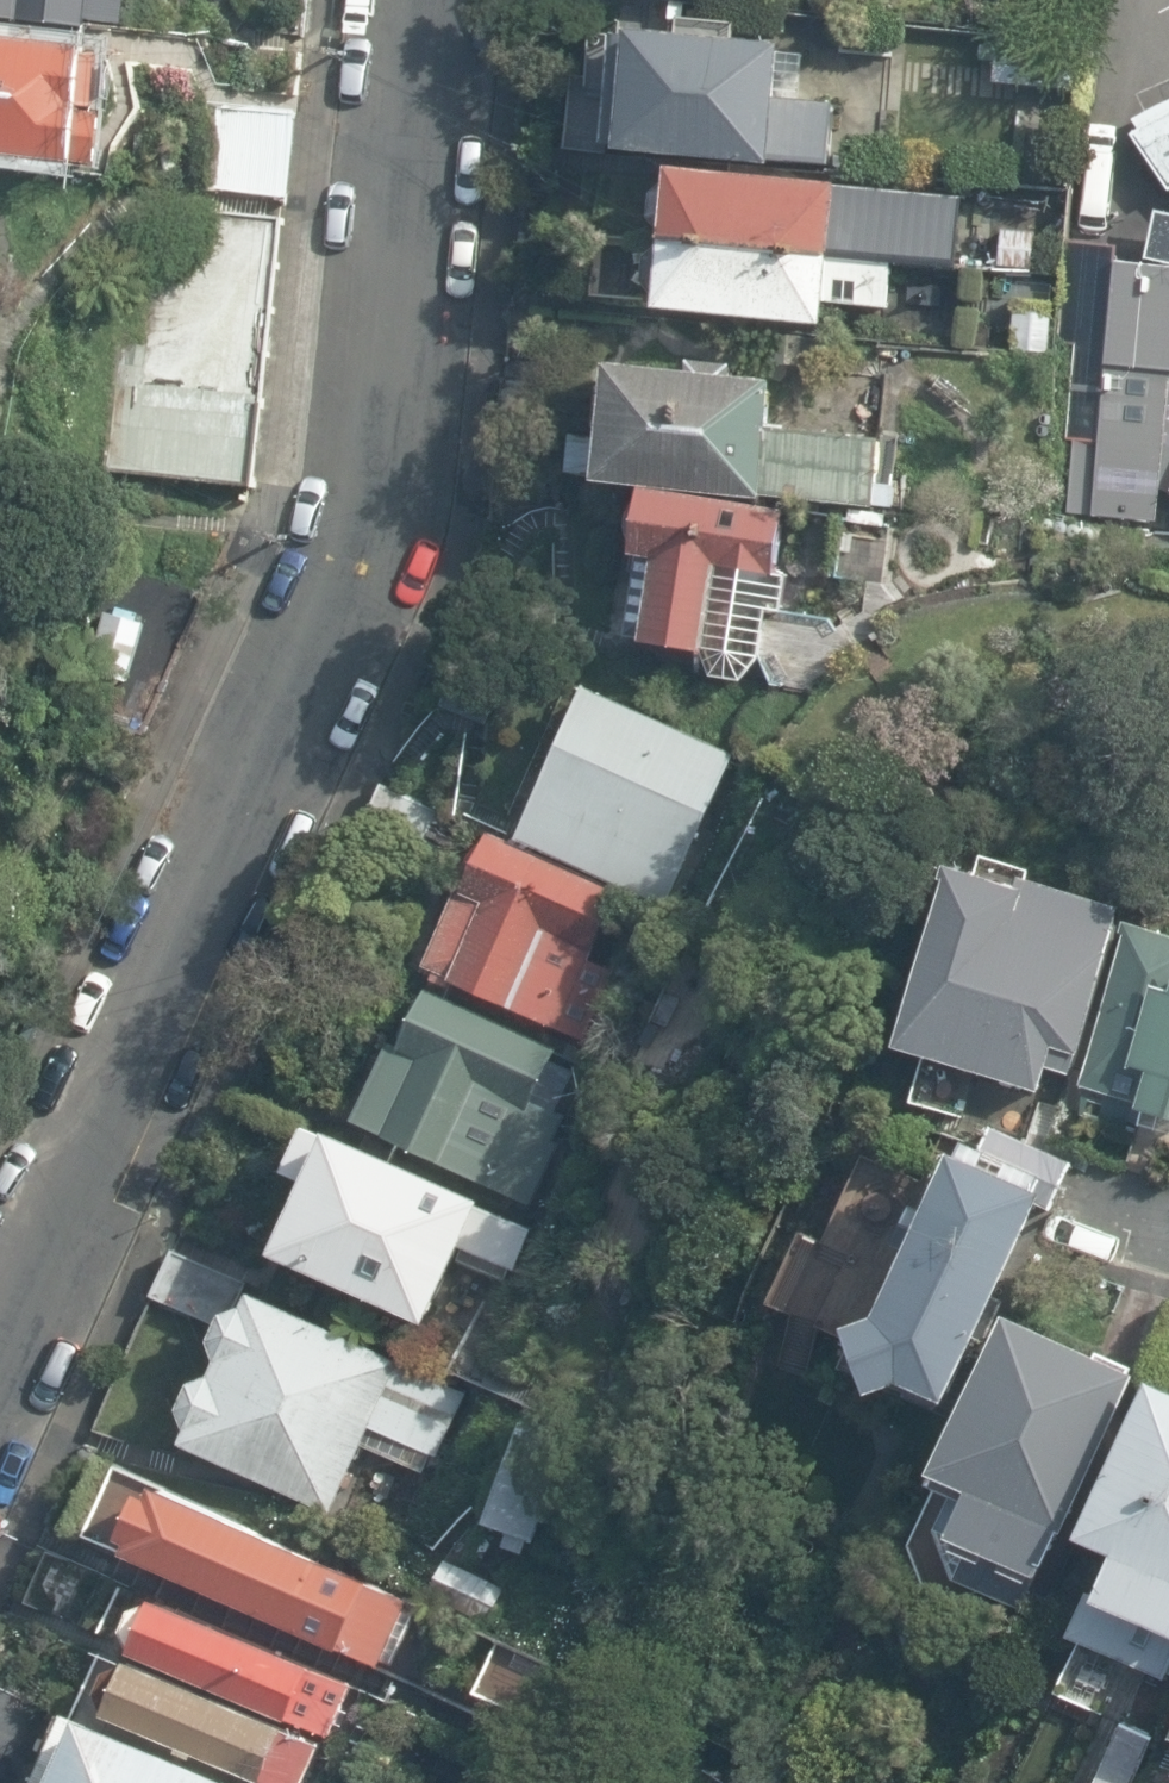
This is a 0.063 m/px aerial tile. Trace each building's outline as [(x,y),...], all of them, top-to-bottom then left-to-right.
[(124,25),(127,0),(0,0),(0,13),(124,25)] [(599,146),(771,165),(771,159),(833,166),(839,109),(780,103),(786,52),(739,47),(742,23),(682,16),(680,33),(612,26),(599,146)] [(996,82),(1079,92),(1085,40),(1003,30),(996,82)] [(96,166),(102,115),(81,112),(81,108),(98,110),(104,58),(89,56),(90,49),(0,39),(0,156),(96,166)] [(1168,98),(1147,107),(1126,119),(1166,189),(1168,187),(1168,98)] [(208,190),(288,198),(296,115),(215,108),(208,190)] [(664,235),(663,242),(950,269),(956,202),(839,191),(839,186),(670,170),(669,182),(651,196),(650,218),(664,235)] [(108,474),(256,490),(284,218),(159,205),(144,346),(122,343),(108,474)] [(1168,490),(1168,213),(1153,209),(1147,265),(1116,262),(1091,514),(1155,522),(1156,485),(1168,490)] [(996,268),(1036,273),(1041,233),(1001,228),(996,268)] [(1070,246),(1066,535),(1080,530),(1115,252),(1070,246)] [(897,272),(658,248),(651,315),(822,333),(824,309),(893,316),(897,272)] [(1012,354),(1047,358),(1053,306),(1018,302),(1012,354)] [(597,484),(895,510),(897,486),(882,485),(886,437),(773,427),(777,383),(736,379),(737,366),(691,362),(690,373),(610,366),(609,374),(600,383),(596,432),(601,437),(572,434),(569,476),(597,478),(597,484)] [(714,678),(744,683),(762,659),(770,613),(785,615),(791,577),(780,575),(789,514),(645,490),(644,498),(632,509),(626,524),(627,540),(635,553),(621,637),(705,651),(714,678)] [(833,569),(882,575),(889,516),(840,510),(833,569)] [(137,734),(201,596),(136,566),(72,704),(137,734)] [(820,687),(831,623),(776,614),(765,677),(820,687)] [(517,842),(665,908),(734,755),(586,689),(517,842)] [(360,830),(439,864),(458,820),(379,785),(360,830)] [(450,980),(584,1042),(613,972),(589,961),(619,891),(490,837),(488,842),(471,849),(462,869),(466,890),(459,887),(426,966),(434,970),(431,980),(447,987),(450,980)] [(900,1049),(1040,1093),(1048,1069),(1070,1076),(1076,1055),(1080,1056),(1126,909),(1024,877),(1020,889),(951,867),(946,881),(953,883),(900,1049)] [(1168,1142),(1168,934),(1130,922),(1082,1086),(1086,1087),(1077,1115),(1168,1142)] [(354,1122),(531,1204),(559,1144),(554,1142),(565,1118),(532,1103),(556,1051),(428,991),(412,1003),(397,1035),(402,1047),(391,1042),(354,1122)] [(276,1256),(429,1325),(457,1262),(502,1281),(507,1270),(512,1273),(531,1231),(483,1210),(486,1202),(334,1134),(331,1139),(304,1126),(283,1173),(308,1185),(276,1256)] [(906,1380),(950,1403),(1027,1234),(1037,1239),(1073,1162),(995,1126),(984,1151),(949,1135),(942,1150),(954,1156),(927,1213),(914,1207),(897,1243),(913,1251),(881,1312),(853,1323),(877,1389),(906,1380)] [(153,1298),(220,1328),(225,1316),(234,1313),(247,1284),(174,1252),(153,1298)] [(225,1316),(220,1328),(214,1341),(221,1362),(214,1377),(193,1384),(182,1410),(190,1430),(183,1445),(333,1514),(365,1444),(424,1471),(431,1456),(438,1458),(468,1393),(252,1293),(245,1309),(234,1313),(225,1316)] [(955,1579),(1020,1608),(1035,1575),(1040,1577),(1061,1531),(1066,1534),(1137,1375),(1006,1316),(932,1482),(954,1492),(938,1529),(955,1579)] [(1165,1680),(1168,1672),(1168,1389),(1152,1381),(1081,1538),(1113,1552),(1099,1595),(1090,1591),(1069,1636),(1165,1680)] [(502,1548),(522,1555),(527,1540),(534,1543),(573,1437),(525,1419),(487,1523),(509,1531),(502,1548)] [(128,1545),(363,1654),(379,1617),(405,1629),(420,1599),(160,1479),(155,1490),(141,1483),(121,1526),(134,1532),(128,1545)] [(431,1595),(485,1623),(502,1589),(448,1561),(431,1595)] [(131,1653),(329,1737),(351,1686),(153,1602),(134,1608),(123,1633),(131,1653)] [(262,1782),(304,1782),(319,1747),(127,1662),(124,1667),(108,1674),(100,1694),(106,1710),(104,1713),(262,1782)] [(54,1707),(0,1682),(0,1782),(19,1782),(54,1707)] [(82,1717),(80,1722),(67,1716),(37,1782),(232,1782),(82,1717)] [(1153,1738),(1118,1724),(1094,1782),(1134,1782),(1153,1738)]
